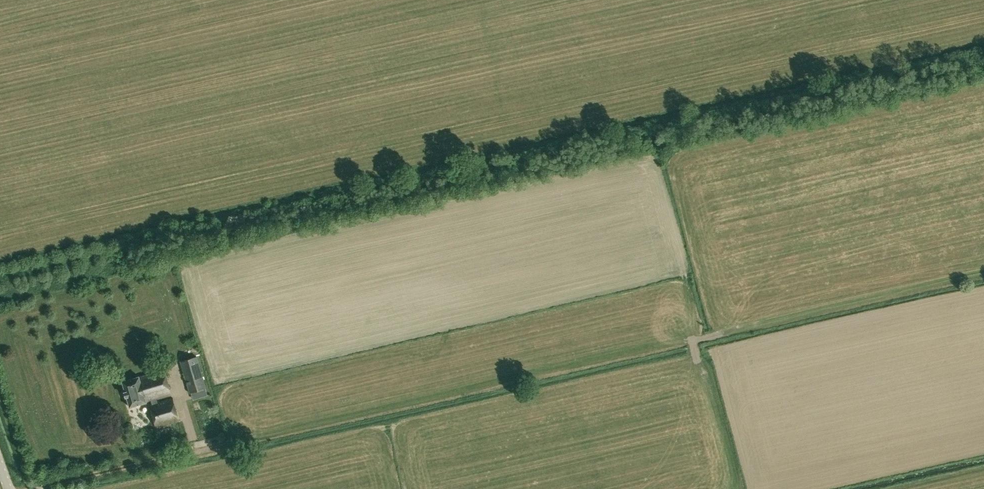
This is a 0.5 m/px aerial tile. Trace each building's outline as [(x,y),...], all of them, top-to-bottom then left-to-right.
[(190,393),(206,387),(197,356),(180,361),(190,393)] [(140,376),(122,381),(129,407),(147,402),(147,401),(151,400),(152,404),(150,405),(156,427),(179,421),(173,398),(155,403),(155,399),(171,394),(164,369),(140,376)]
